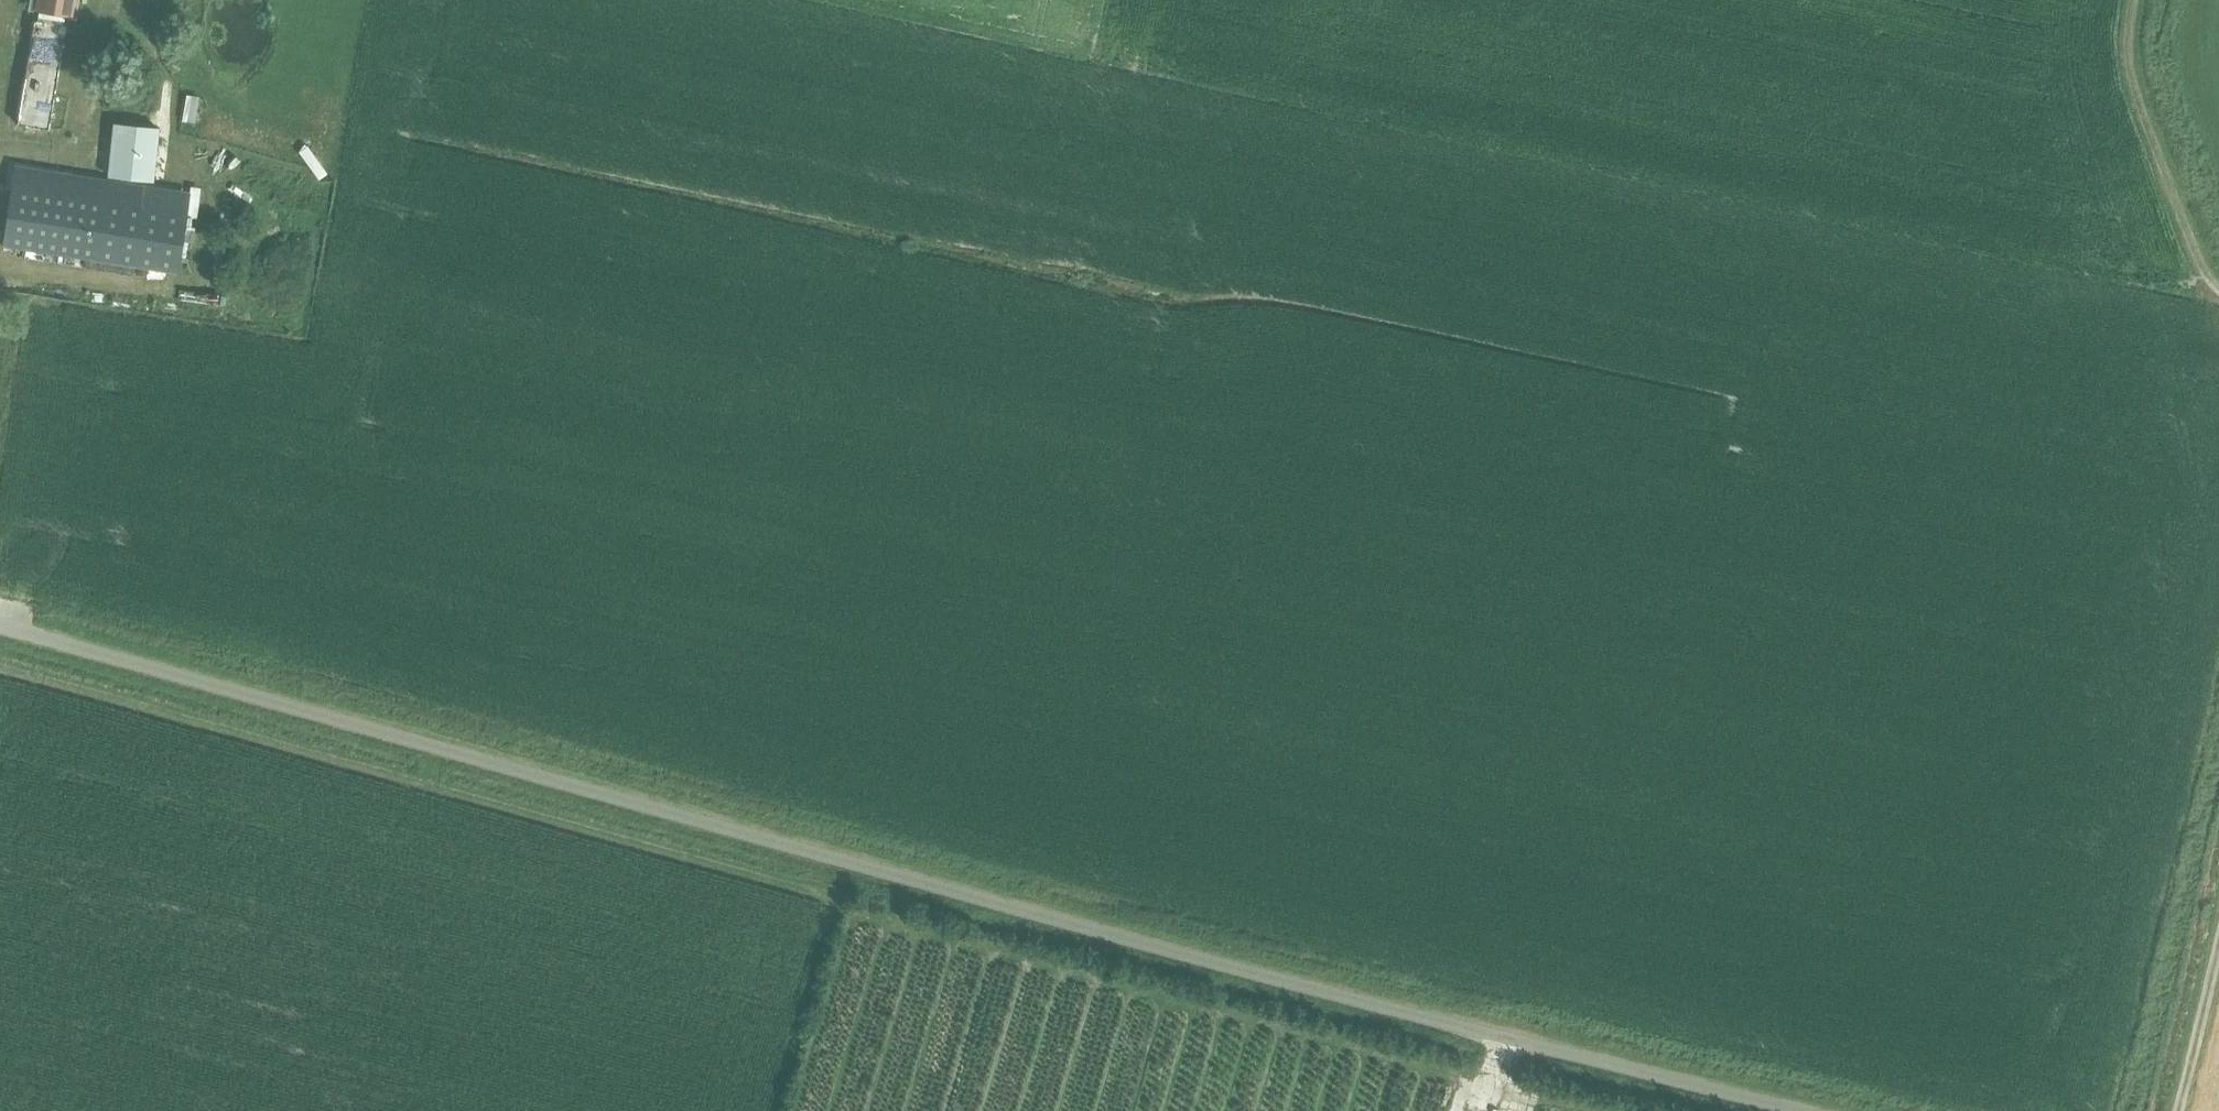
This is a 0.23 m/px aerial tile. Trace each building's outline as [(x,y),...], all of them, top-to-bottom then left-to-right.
[(38,27),(76,35),(80,0),(41,0),(38,27)] [(23,118),(57,126),(71,43),(38,35),(23,118)] [(196,120),(199,99),(189,97),(186,118),(196,120)] [(152,180),(157,129),(113,124),(108,176),(152,180)] [(14,170),(2,244),(133,264),(178,271),(186,215),(189,198),(36,174),(14,170)]
